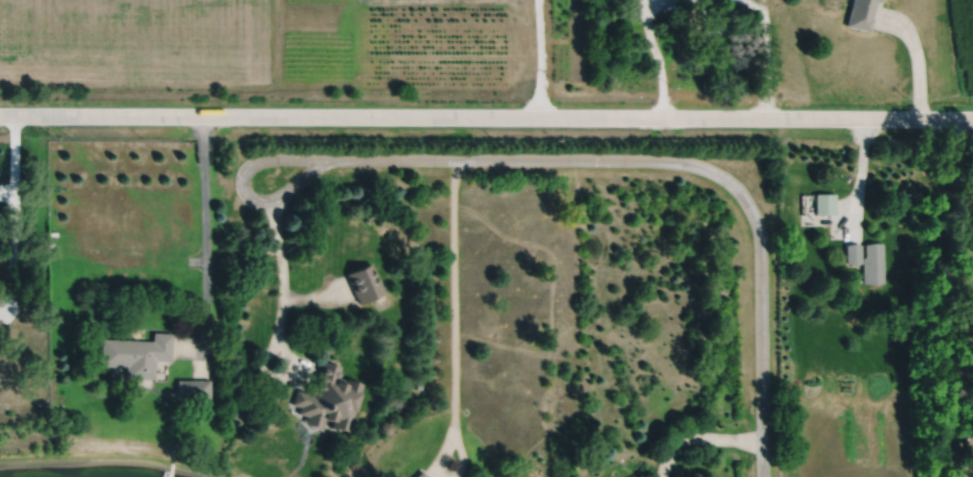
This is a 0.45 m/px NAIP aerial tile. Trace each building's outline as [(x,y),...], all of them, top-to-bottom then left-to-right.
[(845,26),(870,32),(873,18),(872,17),(877,0),(852,0),(845,26)] [(815,194),(815,214),(835,214),(835,194),(815,194)] [(864,245),(864,258),(862,258),(863,283),(874,286),(883,283),(882,245),(873,243),(864,245)] [(845,245),(846,264),(853,265),(861,263),(861,245),(853,244),(845,245)] [(344,271),(357,301),(382,290),(369,260),(344,271)] [(100,336),(99,363),(125,364),(125,376),(154,377),(154,358),(170,358),(172,331),(152,330),(152,339),(100,336)] [(320,358),(312,384),(309,383),(307,390),(311,391),(310,393),(294,388),(290,402),(298,404),(296,411),(304,414),(302,421),(319,426),(323,416),(331,419),(329,426),(337,428),(337,427),(347,430),(362,381),(345,376),(344,378),(336,375),(340,364),(320,358)] [(176,378),(177,396),(209,395),(209,377),(176,378)] [(420,468),(412,476),(429,476),(420,468)]
